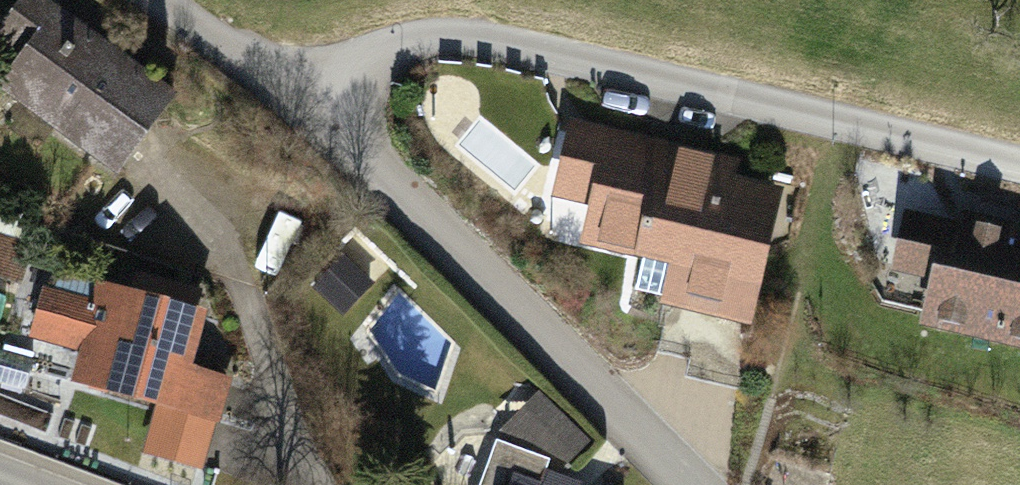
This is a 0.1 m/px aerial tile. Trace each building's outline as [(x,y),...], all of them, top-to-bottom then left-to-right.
[(54,12),(0,84),(120,172),(173,100),(54,12)] [(614,142),(576,133),(563,186),(601,196),(591,237),(644,250),(635,289),(672,297),(675,286),(740,302),(766,195),(727,185),(731,168),(614,140),(614,142)] [(967,223),(966,230),(912,217),(901,266),(940,276),(931,317),(1019,337),(1019,235),(967,223)] [(0,242),(0,275),(21,282),(30,252),(0,242)] [(77,376),(216,415),(224,385),(179,372),(195,314),(183,311),(188,291),(137,277),(131,297),(101,288),(96,306),(54,295),(43,335),(85,347),(77,376)] [(0,352),(0,385),(25,391),(33,360),(0,352)] [(554,479),(544,475),(549,460),(498,441),(481,484),(552,484),(554,479)]
